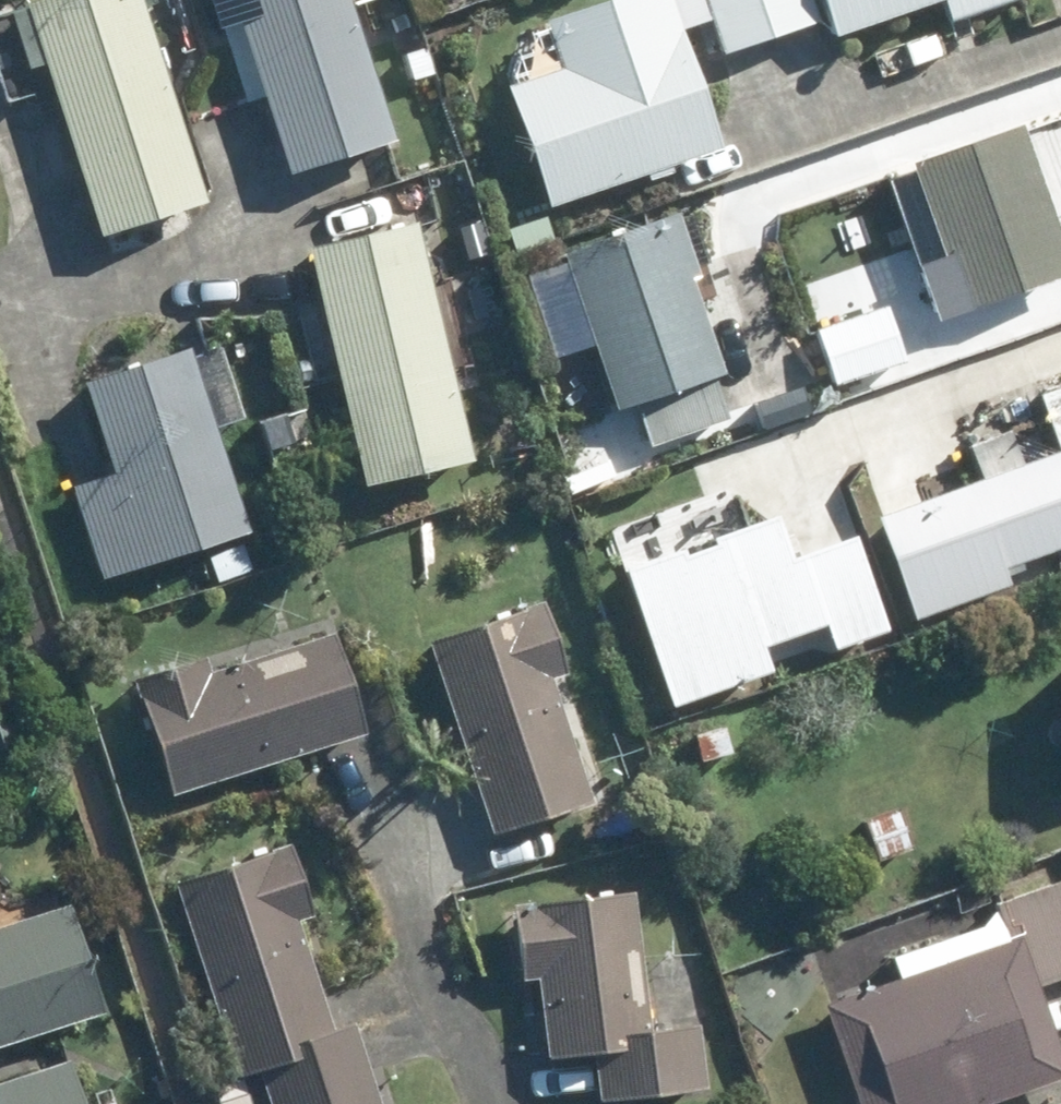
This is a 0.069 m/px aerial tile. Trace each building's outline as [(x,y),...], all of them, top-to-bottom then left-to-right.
[(8,5),(25,59),(43,53),(99,224),(197,193),(135,0),(22,0),(8,5)] [(287,166),(391,134),(348,0),(234,0),(287,166)] [(510,86),(550,205),(721,148),(682,26),(713,17),(724,51),(770,36),(758,0),(599,0),(546,18),(564,68),(510,86)] [(770,36),(818,21),(812,0),(758,0),(770,36)] [(1010,0),(823,0),(835,36),(944,0),(950,20),(1010,0)] [(406,57),(412,80),(433,74),(426,51),(406,57)] [(912,171),(890,179),(938,318),(1060,276),(1060,240),(1021,123),(908,163),(912,171)] [(669,205),(555,247),(560,262),(573,296),(589,343),(600,374),(611,403),(628,397),(644,441),(722,413),(705,371),(717,366),(684,273),(693,270),(669,205)] [(415,220),(309,246),(367,484),(473,459),(415,220)] [(834,266),(797,279),(807,308),(844,296),(834,266)] [(479,267),(452,274),(470,336),(498,328),(479,267)] [(885,308),(817,331),(837,386),(905,361),(885,308)] [(113,465),(65,480),(98,573),(242,524),(202,407),(222,401),(209,360),(187,368),(179,342),(82,376),(113,465)] [(1036,388),(1056,446),(1019,458),(1008,426),(967,441),(979,474),(875,511),(877,517),(845,530),(873,611),(907,599),(911,612),(1007,578),(999,558),(1060,537),(1060,379),(1036,388)] [(851,418),(773,444),(802,526),(878,500),(851,418)] [(599,427),(568,436),(579,477),(611,467),(599,427)] [(243,543),(209,556),(220,585),(254,571),(243,543)] [(544,600),(426,642),(493,833),(594,798),(552,678),(569,672),(544,600)] [(867,606),(827,621),(842,659),(882,643),(867,606)] [(200,657),(135,679),(172,795),(364,734),(334,635),(207,675),(200,657)] [(796,650),(766,659),(774,687),(804,677),(796,650)] [(1051,656),(1060,689),(1060,653),(1051,656)] [(724,726),(694,737),(703,763),(734,752),(724,726)] [(898,808),(863,821),(878,860),(912,847),(898,808)] [(332,1027),(297,922),(314,916),(291,846),(174,884),(231,1060),(332,1027)] [(991,899),(1004,934),(898,973),(825,999),(862,1103),(971,1103),(1060,1072),(1060,1065),(1032,983),(1036,982),(1060,973),(1060,873),(995,897),(991,899)] [(634,892),(514,905),(522,978),(537,976),(546,1057),(596,1051),(602,1098),(705,1087),(698,1026),(650,1031),(634,892)] [(94,1007),(59,900),(0,919),(0,1037),(94,1007)] [(269,1103),(379,1103),(352,1021),(332,1027),(231,1060),(236,1074),(241,1073),(249,1095),(264,1089),(269,1103)] [(0,1079),(0,1103),(73,1103),(59,1060),(0,1079)]
